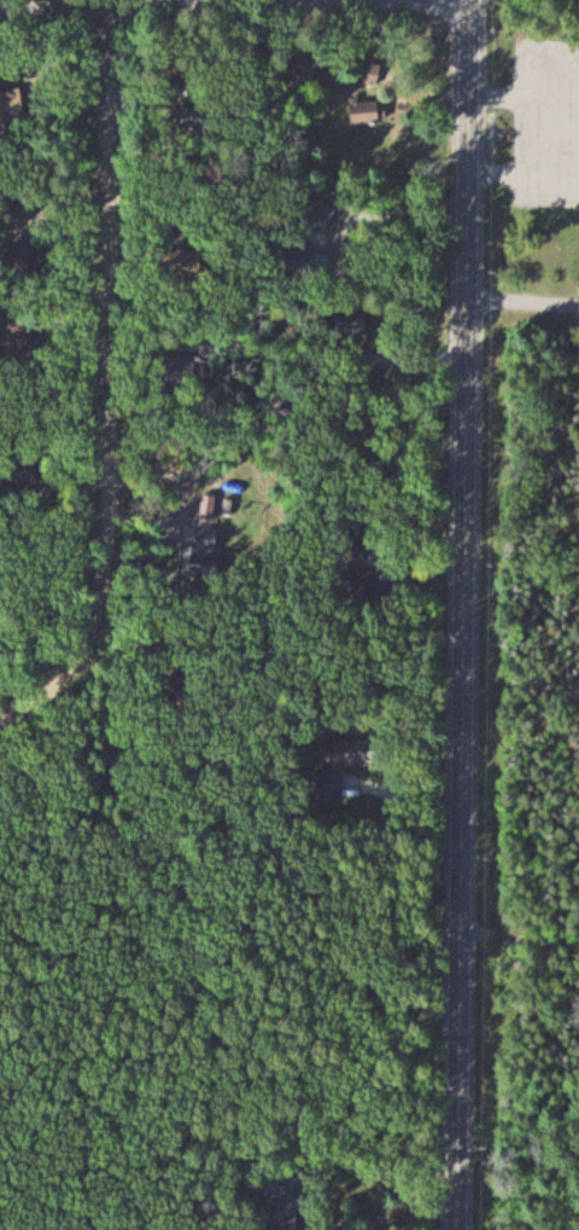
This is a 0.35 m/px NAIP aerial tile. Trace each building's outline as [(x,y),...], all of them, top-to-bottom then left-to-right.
[(25,114),(18,84),(0,88),(0,120),(25,114)] [(384,123),(384,100),(352,101),(353,124),(384,123)] [(222,533),(200,527),(191,560),(213,566),(222,533)] [(335,772),(315,772),(315,799),(345,799),(345,765),(362,765),(363,743),(335,742),(335,772)] [(276,1226),(306,1226),(306,1174),(276,1174),(276,1226)]
